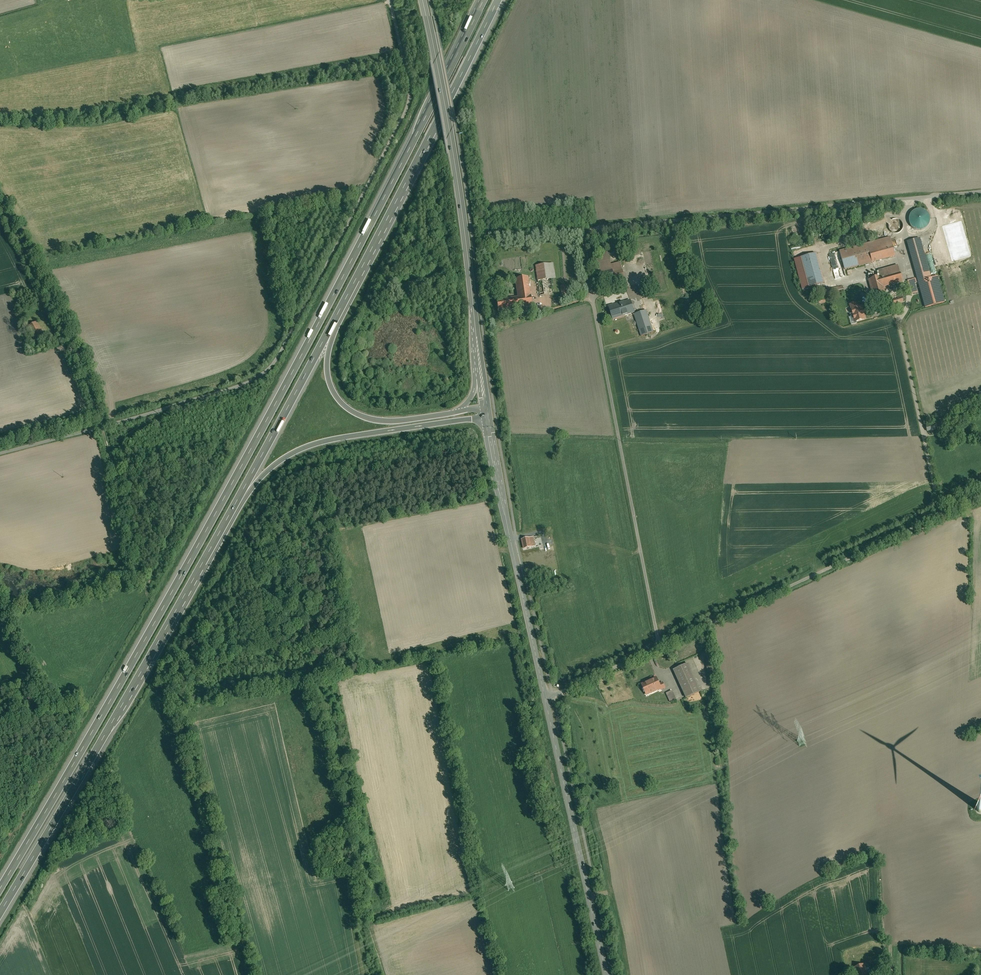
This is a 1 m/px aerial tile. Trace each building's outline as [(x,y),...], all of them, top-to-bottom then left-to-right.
[(917,230),(920,230),(923,229),(926,228),(928,225),(930,222),(930,219),(929,216),(927,213),(925,211),(921,210),(918,209),(915,210),(912,213),(910,216),(909,219),(909,223),(911,226),(914,228),(917,230)] [(893,219),(892,220),(891,220),(891,221),(890,222),(889,222),(889,223),(889,224),(889,225),(888,226),(889,227),(889,228),(889,229),(890,230),(890,231),(891,231),(891,232),(892,232),(893,233),(894,233),(895,233),(896,233),(898,233),(899,233),(899,232),(900,232),(901,231),(902,230),(902,229),(903,228),(903,227),(903,226),(903,224),(902,223),(902,222),(901,221),(901,220),(900,220),(899,220),(899,219),(898,219),(897,219),(896,219),(894,219),(893,219)] [(869,243),(840,251),(845,270),(874,262),(895,256),(890,238),(869,243)] [(920,238),(907,242),(917,278),(916,278),(917,283),(931,279),(920,238)] [(822,278),(816,254),(801,258),(808,282),(822,278)] [(808,282),(801,258),(794,260),(802,289),(809,287),(808,282)] [(610,261),(596,265),(602,284),(615,281),(611,265),(610,261)] [(620,262),(611,265),(615,281),(625,278),(620,262)] [(553,263),(536,266),(540,296),(551,294),(553,294),(551,280),(555,279),(553,263)] [(898,265),(878,271),(880,277),(869,280),(872,291),(888,286),(903,282),(898,265)] [(526,278),(515,279),(517,297),(519,309),(532,307),(528,277),(526,278)] [(822,278),(808,282),(809,287),(824,283),(822,278)] [(916,278),(907,281),(911,294),(917,292),(914,283),(917,283),(916,278)] [(651,279),(644,281),(647,288),(654,286),(651,279)] [(642,303),(636,284),(625,287),(630,301),(631,306),(641,336),(653,332),(644,302),(642,303)] [(571,285),(561,286),(562,295),(562,300),(568,300),(568,298),(572,297),(572,293),(571,285)] [(888,286),(872,291),(876,304),(887,301),(884,290),(889,288),(888,286)] [(517,297),(496,300),(498,312),(519,309),(517,297)] [(625,303),(614,306),(614,305),(609,307),(613,319),(629,314),(627,308),(631,306),(630,301),(625,303)] [(856,302),(849,304),(854,323),(866,320),(862,305),(857,306),(856,302)] [(44,335),(37,322),(27,327),(34,340),(44,335)] [(533,537),(522,540),(524,549),(535,546),(533,537)] [(550,539),(541,542),(544,554),(553,551),(550,539)] [(713,656),(706,656),(708,672),(715,671),(713,656)] [(700,691),(688,664),(674,670),(686,698),(700,691)] [(659,684),(656,678),(642,685),(644,689),(643,690),(644,692),(645,693),(646,693),(649,692),(651,693),(661,688),(661,690),(665,688),(662,683),(659,684)] [(670,702),(676,700),(673,690),(666,692),(670,702)] [(854,967),(857,974),(868,974),(864,964),(854,967)] [(883,965),(875,967),(877,974),(884,974),(883,965)]
